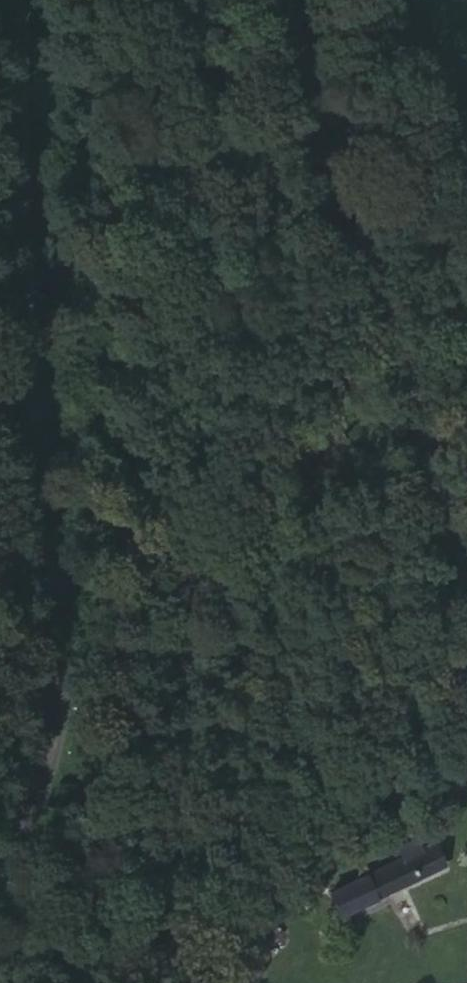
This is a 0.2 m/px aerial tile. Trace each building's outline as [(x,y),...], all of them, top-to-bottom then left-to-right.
[(416,851),(423,862),(438,854),(431,841),(416,851)] [(438,854),(423,862),(391,881),(405,903),(455,873),(441,851),(438,854)] [(405,903),(391,881),(333,916),(347,938),(405,903)] [(261,975),(257,982),(279,982),(263,975),(261,975)]
